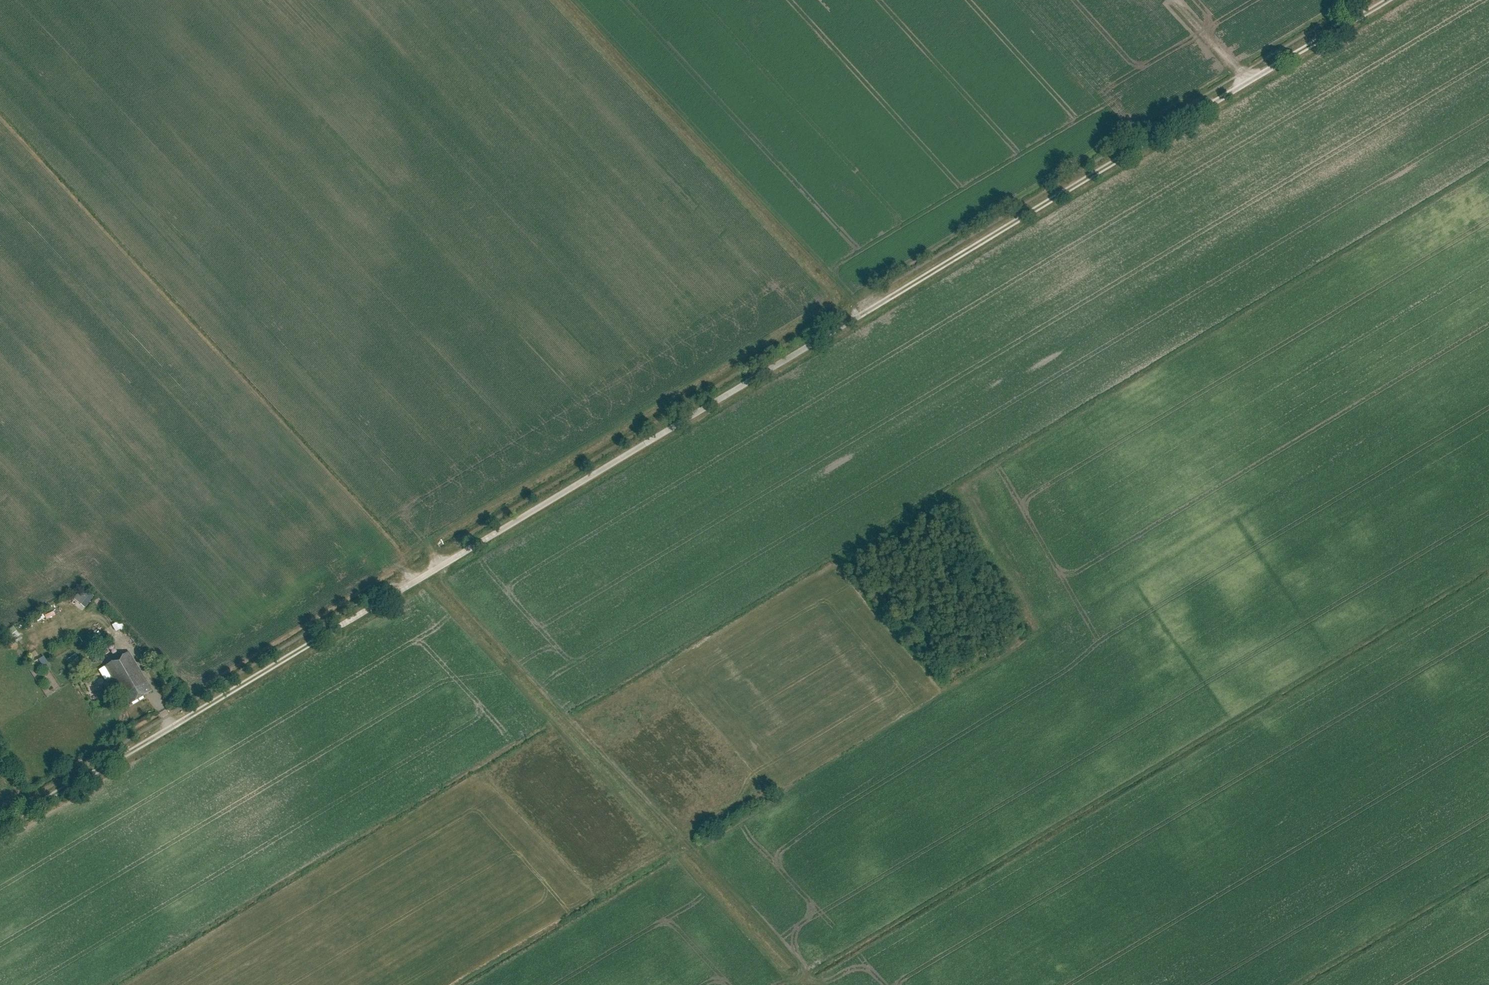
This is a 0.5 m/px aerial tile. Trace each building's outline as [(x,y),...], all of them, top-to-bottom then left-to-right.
[(86,590),(80,598),(88,605),(94,596),(86,590)] [(152,691),(147,682),(129,652),(105,666),(119,690),(120,690),(123,696),(125,695),(131,704),(152,691)] [(102,663),(96,666),(100,676),(106,673),(102,663)]
